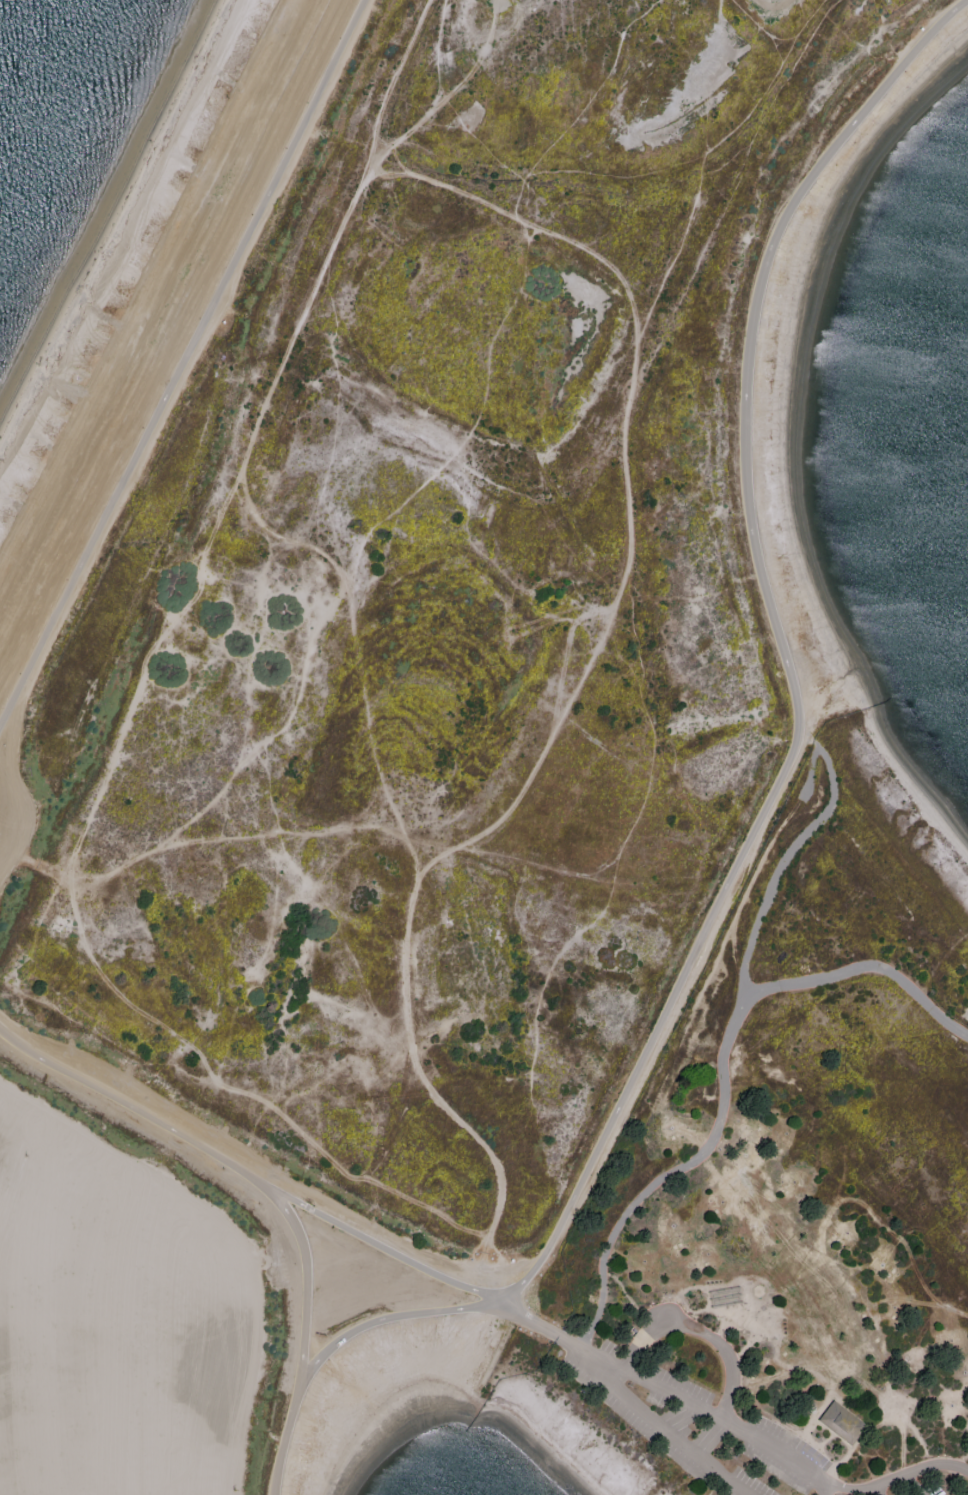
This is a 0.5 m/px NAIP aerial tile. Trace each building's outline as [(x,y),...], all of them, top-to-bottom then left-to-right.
[(818,1421),(853,1443),(867,1422),(832,1400),(818,1421)]
